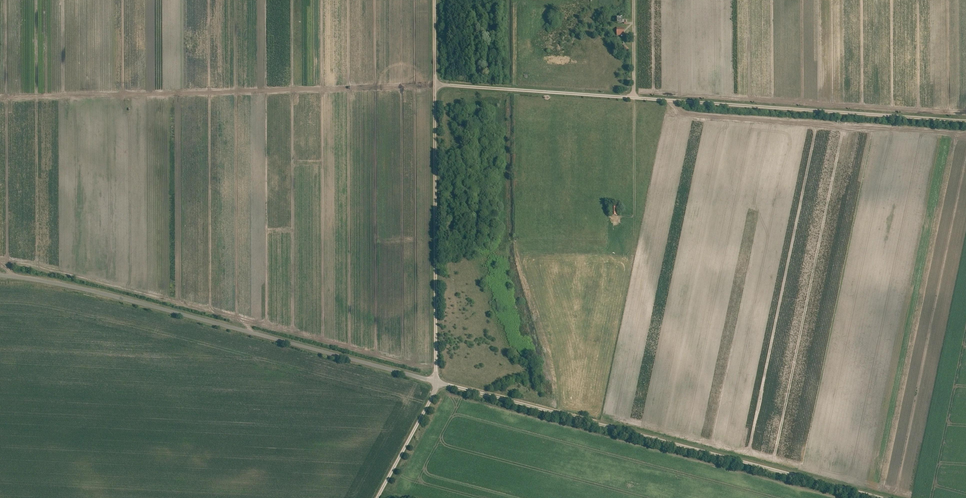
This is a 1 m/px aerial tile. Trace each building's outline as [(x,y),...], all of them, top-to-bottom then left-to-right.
[(617,27),(617,35),(622,34),(622,36),(625,36),(624,26),(617,27)] [(618,215),(618,206),(610,206),(610,216),(618,215)]
